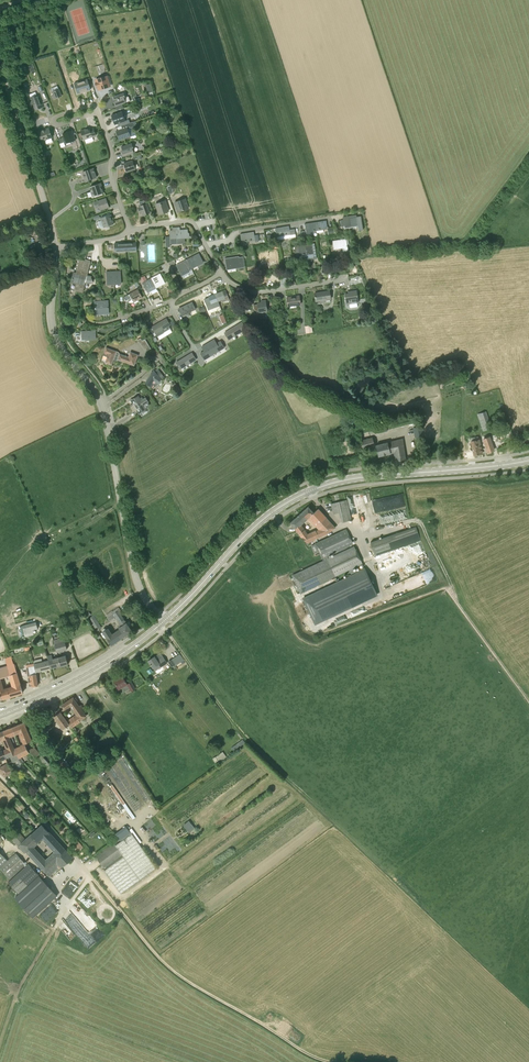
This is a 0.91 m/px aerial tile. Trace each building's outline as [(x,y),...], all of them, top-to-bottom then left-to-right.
[(98,84),(100,89),(110,86),(106,75),(96,78),(98,84)] [(91,90),(88,81),(78,84),(78,82),(74,83),(77,92),(80,91),(81,93),(91,90)] [(53,99),(61,96),(59,90),(53,92),(54,96),(52,96),(53,99)] [(36,92),(29,95),(30,98),(35,111),(38,110),(44,107),(43,103),(41,104),(37,95),(36,92)] [(116,106),(126,103),(127,102),(124,93),(113,97),(115,101),(114,101),(116,106)] [(115,124),(125,121),(122,111),(112,115),(115,124)] [(38,132),(41,141),(52,138),(49,129),(47,129),(46,127),(44,128),(45,130),(38,132)] [(90,129),(89,127),(80,130),(81,132),(82,137),(83,140),(96,135),(94,128),(90,129)] [(119,141),(131,137),(127,127),(116,131),(119,141)] [(66,144),(76,140),(72,131),(63,134),(66,144)] [(134,156),(133,153),(134,153),(132,148),(133,148),(132,143),(121,147),(123,151),(122,152),(124,157),(130,154),(131,157),(134,156)] [(126,173),(136,169),(133,161),(123,164),(126,173)] [(85,181),(96,177),(93,168),(82,172),(85,181)] [(93,197),(103,193),(101,187),(102,187),(101,183),(90,187),(91,191),(91,192),(93,197)] [(101,210),(109,208),(106,198),(94,203),(96,208),(99,207),(101,210)] [(178,212),(188,208),(185,199),(175,203),(178,212)] [(150,213),(147,204),(145,200),(143,201),(139,202),(141,206),(140,206),(141,209),(139,210),(140,213),(143,213),(144,215),(150,213)] [(159,215),(169,211),(165,201),(156,204),(159,215)] [(104,228),(114,224),(111,215),(101,218),(104,228)] [(351,227),(358,226),(358,223),(357,218),(356,216),(350,217),(351,227)] [(351,227),(350,217),(343,218),(343,220),(340,221),(341,227),(344,226),(345,229),(351,227)] [(315,222),(317,229),(323,228),(323,230),(328,229),(326,221),(315,222)] [(317,229),(315,222),(304,224),(306,234),(310,233),(310,230),(317,229)] [(290,230),(289,226),(275,228),(277,237),(277,240),(296,237),(295,229),(290,230)] [(180,227),(176,228),(177,239),(190,238),(190,233),(188,232),(188,229),(180,230),(180,227)] [(254,235),(254,232),(240,234),(242,243),(255,240),(255,242),(260,241),(259,234),(254,235)] [(334,249),(341,248),(343,248),(343,251),(348,250),(348,247),(347,244),(346,239),(333,241),(334,249)] [(132,243),(125,243),(126,249),(132,249),(132,251),(137,251),(136,242),(132,243)] [(126,249),(125,243),(119,243),(118,243),(114,244),(115,252),(119,252),(119,249),(126,249)] [(298,246),(298,244),(293,245),(295,256),(300,255),(300,256),(306,255),(305,245),(298,246)] [(307,257),(314,256),(313,254),(312,244),(305,245),(306,255),(307,257)] [(273,251),(260,253),(262,263),(275,261),(273,251)] [(187,260),(190,265),(195,262),(196,263),(202,260),(199,254),(193,257),(187,260)] [(226,267),(233,266),(240,265),(239,260),(242,260),(241,256),(239,256),(225,258),(226,267)] [(87,275),(90,262),(76,258),(73,270),(77,271),(77,273),(73,272),(69,289),(83,293),(85,282),(90,283),(93,281),(91,277),(91,276),(87,275)] [(190,265),(187,260),(177,265),(180,272),(187,268),(187,267),(190,265)] [(152,278),(155,284),(160,282),(161,283),(165,281),(160,274),(152,278)] [(148,288),(155,284),(152,278),(143,283),(147,291),(149,289),(148,288)] [(134,302),(143,297),(138,289),(130,293),(132,297),(131,297),(132,298),(134,302)] [(315,300),(331,298),(330,295),(329,290),(314,292),(315,297),(315,300)] [(216,296),(218,301),(225,298),(223,291),(214,294),(215,297),(216,296)] [(346,304),(356,302),(358,302),(358,298),(357,291),(350,292),(351,293),(345,294),(345,300),(346,304)] [(218,301),(216,296),(215,297),(214,294),(208,297),(211,304),(218,301)] [(288,306),(300,304),(299,294),(295,295),(286,296),(288,306)] [(259,315),(267,314),(265,300),(263,301),(263,302),(258,303),(259,315)] [(187,308),(189,312),(196,309),(192,302),(184,306),(186,308),(187,308)] [(186,308),(184,306),(179,309),(182,316),(189,312),(187,308),(186,308)] [(158,323),(164,332),(170,329),(169,327),(168,324),(169,323),(168,320),(166,321),(165,319),(158,323)] [(242,322),(234,327),(238,333),(246,328),(242,322)] [(164,332),(158,323),(152,327),(158,336),(164,333),(164,332)] [(225,333),(229,339),(238,333),(234,327),(225,333)] [(96,331),(82,331),(82,341),(96,341),(96,331)] [(142,340),(141,338),(137,339),(138,342),(139,342),(145,351),(151,348),(145,339),(142,340)] [(214,339),(208,343),(212,350),(218,346),(214,339)] [(205,354),(212,350),(208,343),(201,347),(205,354)] [(129,357),(116,353),(116,351),(106,348),(103,355),(108,357),(106,362),(111,364),(114,357),(134,365),(138,355),(130,352),(129,357)] [(183,358),(187,365),(196,359),(192,353),(183,358)] [(187,365),(183,358),(176,362),(180,369),(187,365)] [(158,383),(161,379),(164,376),(157,368),(154,371),(145,383),(151,387),(157,382),(158,383)] [(444,382),(453,378),(451,373),(441,377),(444,382)] [(139,398),(138,396),(131,400),(139,413),(146,409),(143,404),(148,402),(146,398),(143,399),(142,397),(139,398)] [(484,432),(489,430),(488,428),(491,427),(484,410),(478,413),(484,430),(484,432)] [(362,449),(374,446),(372,437),(360,440),(362,449)] [(488,452),(493,450),(489,437),(484,439),(488,452)] [(406,459),(402,439),(376,445),(379,456),(394,452),(396,461),(406,459)] [(471,441),(474,455),(482,454),(479,440),(471,441)] [(352,520),(347,500),(331,503),(334,514),(339,512),(342,522),(352,520)] [(318,509),(314,513),(308,507),(290,522),(306,543),(328,532),(335,528),(318,509)] [(388,536),(393,550),(421,541),(416,526),(388,536)] [(329,555),(353,544),(346,529),(315,543),(315,544),(311,546),(314,553),(319,551),(322,559),(329,555)] [(375,556),(393,550),(388,536),(370,542),(375,556)] [(363,563),(355,546),(327,559),(335,576),(350,569),(352,568),(363,563)] [(300,593),(335,576),(327,559),(292,575),(300,593)] [(350,569),(353,574),(304,598),(316,623),(377,594),(364,567),(354,572),(352,568),(351,569),(350,569)] [(112,611),(106,615),(110,620),(114,617),(122,627),(113,633),(109,628),(103,632),(112,645),(132,631),(117,609),(112,612),(112,611)] [(88,619),(94,627),(97,631),(102,628),(99,623),(93,615),(88,619)] [(24,633),(38,629),(36,622),(22,625),(24,633)] [(54,644),(57,652),(67,649),(65,641),(54,644)] [(160,652),(148,660),(155,670),(167,663),(163,657),(160,652)] [(51,667),(51,668),(61,665),(61,666),(62,666),(63,666),(65,666),(65,665),(68,664),(66,656),(53,659),(52,654),(47,656),(49,660),(51,667)] [(1,699),(4,698),(23,692),(17,673),(14,664),(13,664),(11,657),(5,659),(7,665),(0,668),(0,698),(1,699)] [(35,672),(36,672),(51,668),(51,667),(49,660),(42,662),(41,658),(35,660),(35,661),(33,661),(34,664),(33,664),(35,672)] [(31,686),(38,685),(36,674),(36,672),(35,672),(33,664),(26,665),(29,682),(31,682),(31,686)] [(114,681),(119,690),(122,688),(125,691),(129,688),(131,692),(136,689),(131,682),(127,684),(122,676),(114,681)] [(79,706),(73,698),(62,705),(64,709),(61,711),(70,725),(72,728),(81,721),(80,720),(86,716),(81,709),(83,708),(81,705),(79,706)] [(70,725),(61,711),(57,714),(57,713),(55,714),(56,715),(54,716),(63,730),(70,725)] [(31,741),(24,723),(11,728),(14,736),(16,735),(15,735),(20,733),(24,744),(31,741)] [(12,748),(13,749),(15,748),(12,743),(14,742),(12,737),(14,736),(11,728),(1,732),(4,739),(8,738),(12,748)] [(18,759),(13,749),(12,748),(8,738),(4,739),(1,732),(0,732),(0,742),(2,741),(6,748),(2,750),(3,750),(6,758),(10,756),(13,761),(18,759)] [(244,740),(232,745),(234,750),(242,747),(240,744),(245,742),(244,740)] [(25,744),(15,748),(13,749),(18,759),(29,753),(25,744)] [(34,757),(48,772),(50,775),(55,779),(62,788),(64,786),(60,781),(62,780),(58,775),(57,775),(56,774),(55,772),(56,771),(42,755),(41,756),(34,747),(33,748),(32,747),(29,750),(34,757)] [(216,761),(219,759),(220,761),(227,756),(224,751),(213,757),(216,761)] [(5,777),(12,769),(6,764),(0,768),(0,772),(5,777)] [(195,828),(189,820),(183,825),(189,833),(195,828)] [(27,839),(20,833),(13,839),(26,853),(27,852),(50,876),(59,868),(60,869),(73,858),(42,824),(27,839)] [(123,857),(105,870),(121,893),(157,868),(132,833),(115,845),(123,857)] [(83,847),(78,840),(74,843),(79,850),(83,847)] [(96,856),(104,867),(121,855),(113,843),(96,856)] [(18,895),(39,877),(16,853),(8,860),(0,852),(0,870),(9,879),(6,881),(18,895)]
